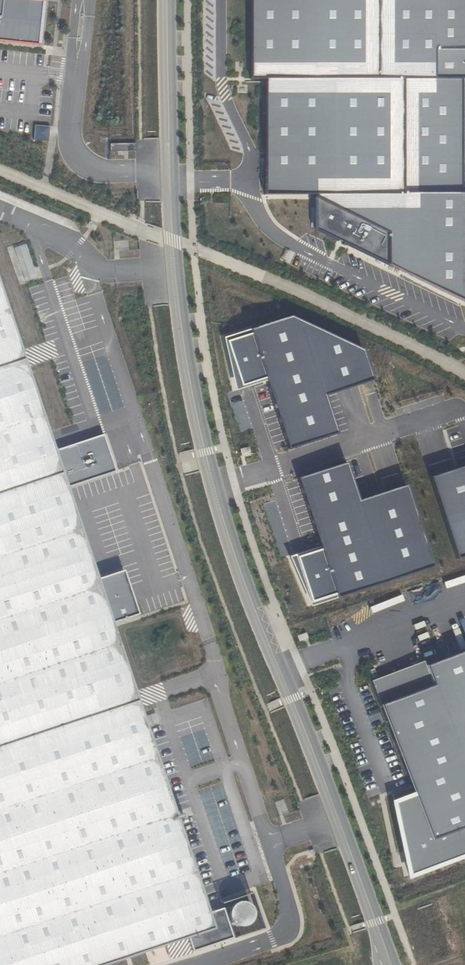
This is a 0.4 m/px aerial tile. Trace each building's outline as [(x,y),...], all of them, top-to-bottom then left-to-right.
[(35,49),(40,4),(1,0),(0,0),(0,45),(35,49)] [(249,80),(265,80),(265,194),(314,194),(464,194),(464,0),(249,0),(249,80)] [(314,194),(313,229),(464,302),(464,194),(314,194)] [(213,926),(111,621),(136,612),(122,570),(95,579),(65,488),(115,471),(101,431),(52,448),(0,292),(0,964),(96,964),(213,926)] [(263,377),(287,445),(335,431),(322,394),(369,378),(360,348),(291,315),(224,336),(237,387),(263,377)] [(430,565),(405,484),(357,500),(345,462),(296,477),(319,547),(296,554),(312,603),(430,565)] [(432,476),(457,555),(464,552),(464,465),(432,476)] [(426,665),(424,658),(370,679),(413,791),(431,838),(464,825),(464,650),(426,665)] [(413,791),(390,801),(406,878),(464,854),(464,825),(431,838),(413,791)]
